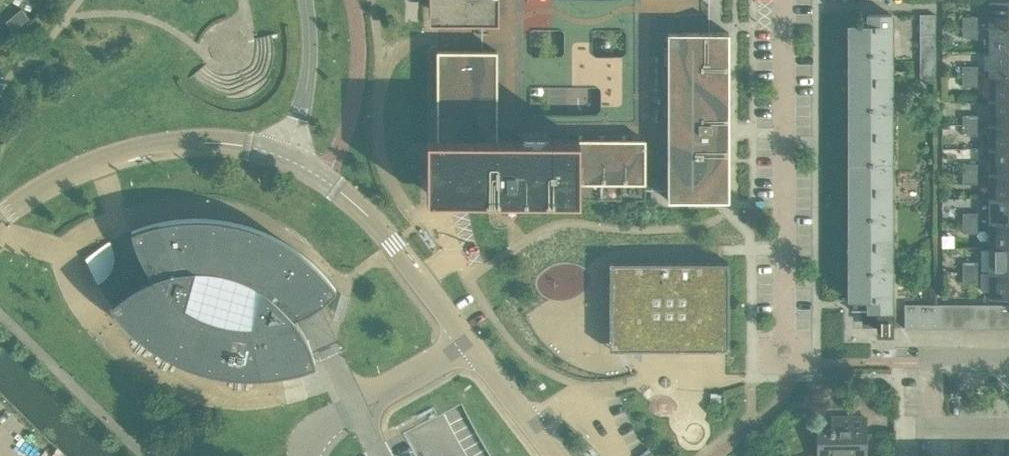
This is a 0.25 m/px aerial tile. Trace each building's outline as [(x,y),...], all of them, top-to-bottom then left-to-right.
[(436,50),(436,199),(470,199),(495,199),(499,200),(506,200),(519,200),(519,199),(531,200),(657,200),(728,199),(728,0),(435,0),(435,15),(436,15),(435,41),(436,50)] [(990,1),(989,26),(1008,26),(1008,1),(990,1)] [(885,162),(885,25),(891,25),(891,14),(867,14),(867,25),(848,25),(848,162),(885,162)] [(934,79),(934,14),(919,14),(919,79),(934,79)] [(977,26),(977,17),(962,17),(962,26),(977,26)] [(977,37),(977,26),(962,26),(962,37),(977,37)] [(989,26),(990,50),(1008,50),(1008,26),(989,26)] [(990,50),(990,75),(1008,75),(1008,50),(990,50)] [(977,74),(977,66),(962,66),(962,74),(977,74)] [(977,86),(977,74),(962,74),(962,86),(977,86)] [(990,75),(989,100),(1008,100),(1008,75),(990,75)] [(989,100),(989,124),(1008,124),(1008,100),(989,100)] [(977,124),(977,115),(962,115),(962,124),(977,124)] [(977,135),(977,124),(962,124),(962,135),(977,135)] [(989,124),(989,148),(1008,148),(1008,124),(989,124)] [(989,148),(989,173),(1008,173),(1008,148),(989,148)] [(885,298),(885,162),(848,162),(848,299),(852,299),(852,309),(851,309),(851,311),(866,311),(866,322),(880,322),(879,331),(888,331),(888,322),(891,322),(891,298),(885,298)] [(977,173),(977,164),(962,164),(962,173),(977,173)] [(977,184),(977,173),(962,173),(962,184),(977,184)] [(989,173),(989,197),(1008,197),(1008,173),(989,173)] [(989,197),(989,223),(1008,223),(1008,197),(989,197)] [(977,222),(977,213),(962,213),(962,222),(977,222)] [(90,255),(86,258),(88,263),(90,269),(92,274),(95,279),(97,284),(118,315),(127,325),(137,334),(147,342),(158,349),(169,356),(181,361),(193,366),(205,370),(217,372),(230,374),(242,375),(255,375),(268,374),(280,372),(284,372),(288,371),(291,370),(295,369),(299,368),(302,367),(305,366),(308,365),(311,363),(315,362),(314,362),(312,355),(311,352),(310,349),(309,346),(308,343),(307,340),(306,339),(304,334),(301,329),(298,325),(296,321),(293,316),(297,314),(302,312),(306,310),(311,308),(315,305),(317,304),(325,298),(335,289),(335,288),(333,285),(325,276),(316,267),(307,258),(297,250),(286,243),(275,237),(264,232),(252,227),(240,224),(231,222),(221,220),(211,219),(202,218),(192,218),(180,219),(167,220),(155,223),(143,226),(131,231),(120,236),(109,242),(104,245),(99,248),(95,251),(90,255)] [(977,233),(977,222),(962,222),(962,233),(977,233)] [(989,223),(989,245),(1008,245),(1008,223),(989,223)] [(989,245),(989,272),(1008,272),(1008,245),(989,245)] [(723,262),(609,262),(609,285),(609,350),(695,350),(726,350),(728,350),(728,262),(723,262)] [(977,271),(977,262),(962,262),(962,271),(977,271)] [(977,282),(977,271),(962,271),(962,282),(977,282)] [(989,272),(989,296),(1008,296),(1008,272),(989,272)] [(915,328),(916,304),(904,304),(904,328),(915,328)] [(927,328),(927,304),(916,304),(915,328),(927,328)] [(939,328),(939,304),(927,304),(927,328),(939,328)] [(951,328),(951,304),(939,304),(939,328),(951,328)] [(962,328),(962,304),(951,304),(951,328),(962,328)] [(974,328),(974,304),(962,304),(962,328),(974,328)] [(986,328),(986,304),(974,304),(974,328),(986,328)] [(997,328),(998,304),(986,304),(986,328),(997,328)] [(998,304),(997,328),(1008,328),(1008,304),(998,304)] [(723,406),(714,398),(708,404),(717,412),(723,406)] [(866,417),(831,417),(830,429),(817,429),(817,455),(866,455),(866,453),(861,453),(861,442),(866,442),(866,417)] [(415,453),(403,431),(360,454),(357,455),(416,455),(415,453)]
